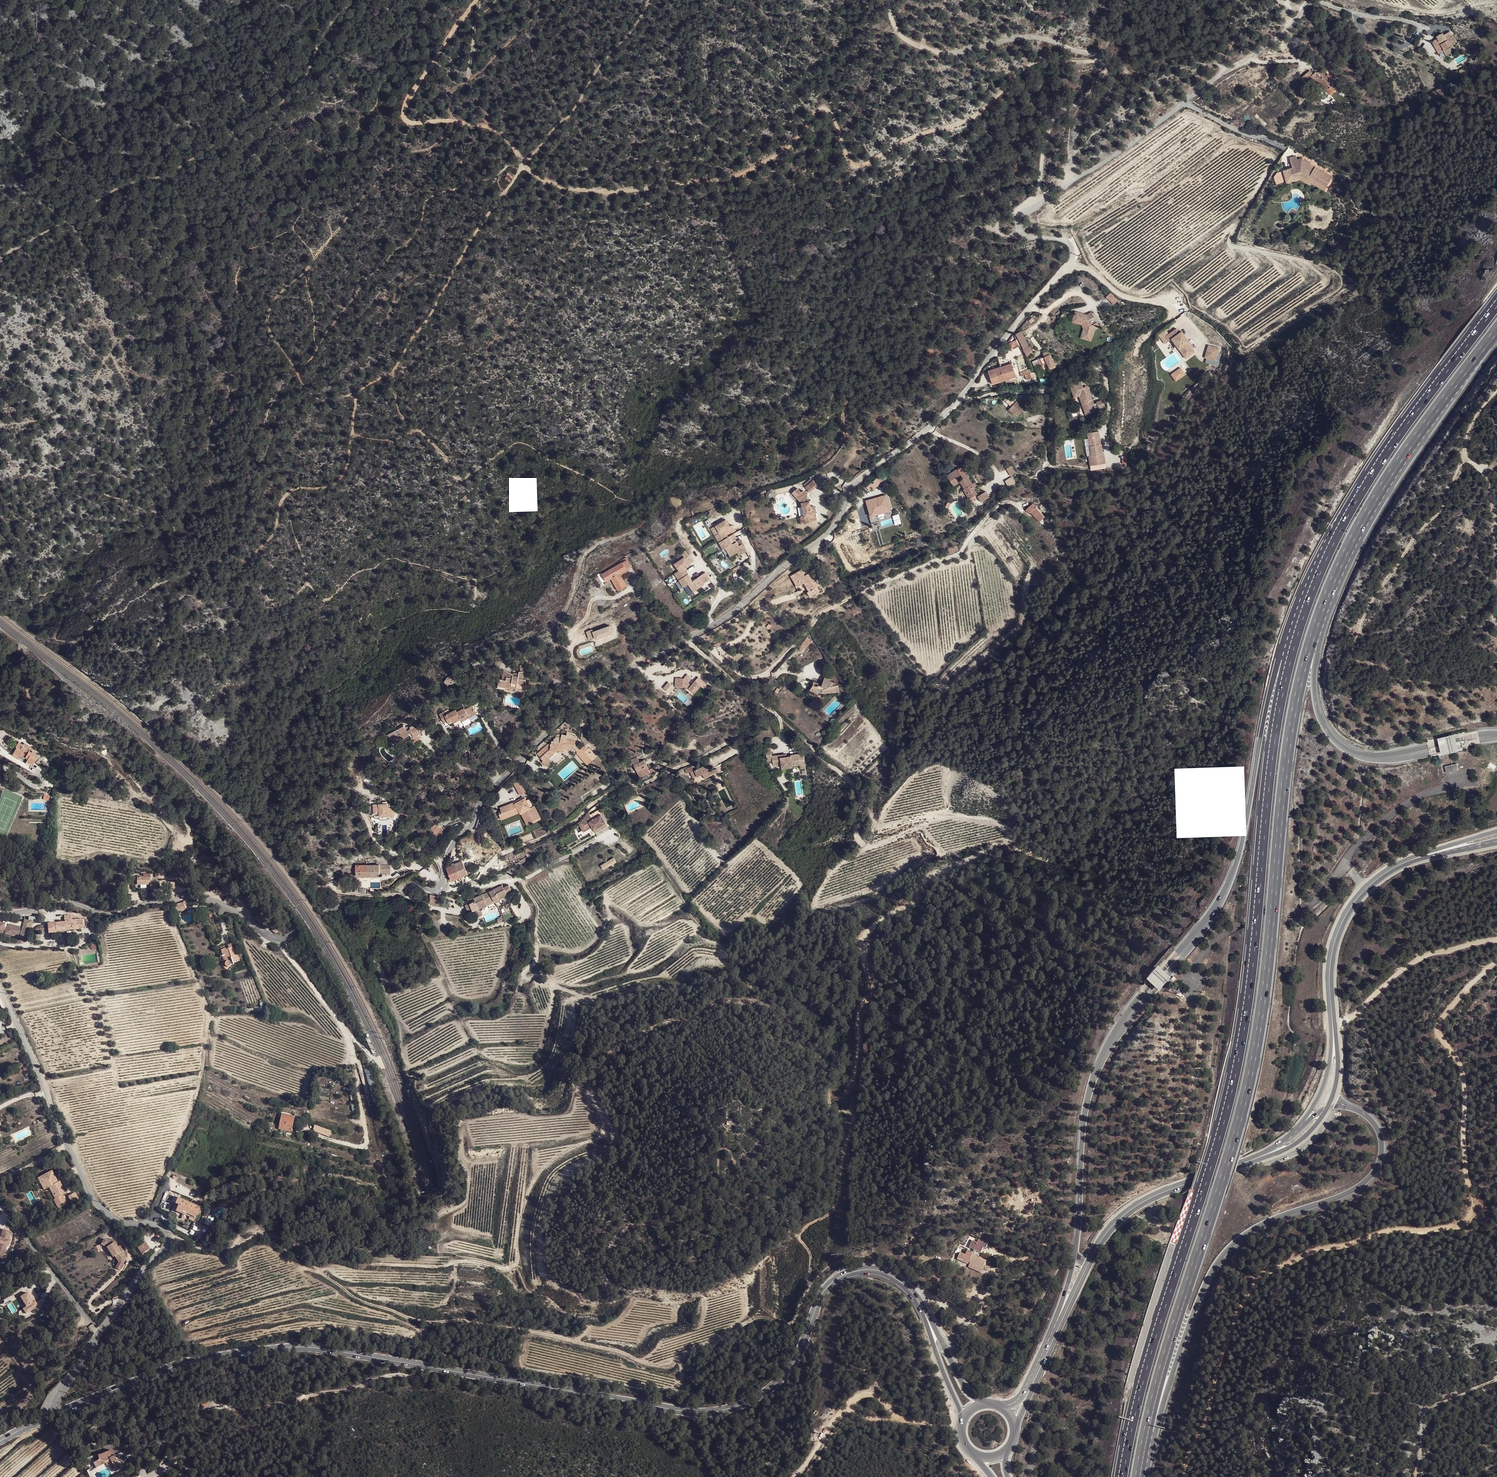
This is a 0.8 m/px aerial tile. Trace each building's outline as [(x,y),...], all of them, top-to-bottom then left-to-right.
[(1437,39),(1434,40),(1440,52),(1444,50),(1449,46),(1455,43),(1450,33),(1451,32),(1450,31),(1443,35),(1442,33),(1436,37),(1437,39)] [(1440,52),(1434,40),(1432,41),(1438,53),(1440,52)] [(1449,46),(1444,50),(1447,54),(1452,51),(1449,46)] [(1458,72),(1458,75),(1459,76),(1461,75),(1466,74),(1464,68),(1459,69),(1460,72),(1458,72)] [(1310,69),(1302,77),(1305,80),(1306,79),(1310,84),(1316,79),(1326,90),(1327,89),(1331,94),(1335,89),(1332,85),(1330,86),(1328,84),(1333,79),(1330,77),(1327,74),(1325,75),(1323,73),(1321,74),(1317,70),(1313,73),(1310,69)] [(1297,159),(1296,157),(1290,159),(1292,167),(1294,176),(1302,174),(1309,179),(1311,176),(1327,186),(1334,175),(1319,166),(1303,157),(1297,159)] [(1292,167),(1285,169),(1288,182),(1302,178),(1312,184),(1313,181),(1326,189),(1327,186),(1311,176),(1309,179),(1302,174),(1294,176),(1292,167)] [(1106,298),(1111,302),(1116,297),(1110,293),(1106,298)] [(1091,342),(1091,339),(1084,337),(1087,327),(1084,323),(1078,321),(1078,311),(1075,310),(1072,322),(1081,325),(1083,329),(1080,338),(1091,342)] [(1090,319),(1095,317),(1092,311),(1086,314),(1078,311),(1078,321),(1084,323),(1087,327),(1084,337),(1091,339),(1095,330),(1101,327),(1098,322),(1094,324),(1090,319)] [(1176,328),(1168,334),(1178,349),(1180,351),(1182,350),(1185,354),(1183,355),(1185,358),(1194,352),(1187,342),(1188,342),(1181,331),(1179,333),(1176,328)] [(1022,331),(1016,333),(1023,348),(1028,358),(1034,355),(1022,331)] [(1168,334),(1165,336),(1175,351),(1178,349),(1168,334)] [(1209,344),(1206,357),(1217,360),(1221,347),(1209,344)] [(1055,368),(1048,352),(1042,355),(1043,357),(1032,362),(1035,369),(1046,364),(1049,371),(1055,368)] [(1012,364),(1000,367),(1004,380),(1016,376),(1012,364)] [(1004,380),(1000,367),(988,371),(992,384),(1004,380)] [(1172,374),(1177,381),(1188,374),(1183,367),(1172,374)] [(1032,372),(1030,368),(1020,372),(1022,376),(1025,375),(1032,372)] [(1037,371),(1032,372),(1025,375),(1027,380),(1038,376),(1037,371)] [(1084,391),(1082,387),(1081,382),(1069,386),(1073,399),(1079,397),(1082,408),(1089,406),(1089,409),(1094,407),(1093,405),(1088,390),(1084,391)] [(1016,403),(1011,399),(1007,402),(1013,407),(1016,403)] [(1028,407),(1020,399),(1016,403),(1013,407),(1018,413),(1021,415),(1028,407)] [(1095,410),(1094,407),(1089,409),(1089,406),(1082,408),(1085,416),(1096,413),(1095,410)] [(1090,468),(1097,433),(1090,434),(1092,447),(1087,448),(1088,458),(1085,459),(1087,469),(1090,468)] [(1099,447),(1097,433),(1090,468),(1102,466),(1101,458),(1100,458),(1099,453),(1098,453),(1097,447),(1099,447)] [(959,469),(958,467),(946,474),(954,486),(959,482),(956,478),(961,475),(964,479),(962,480),(967,488),(969,492),(971,491),(974,496),(978,493),(975,489),(977,487),(974,482),(973,483),(969,477),(968,476),(967,477),(964,472),(967,471),(963,465),(959,469)] [(1012,465),(1006,468),(1011,475),(1017,472),(1012,465)] [(880,475),(875,479),(879,484),(884,480),(880,475)] [(810,490),(819,483),(814,477),(806,484),(810,490)] [(1012,477),(1005,481),(1008,487),(1016,483),(1012,477)] [(879,484),(875,479),(869,484),(872,488),(873,489),(879,484)] [(801,490),(798,487),(793,491),(802,502),(804,515),(810,515),(811,520),(817,519),(815,505),(811,505),(810,499),(806,494),(807,493),(803,488),(801,490)] [(969,499),(974,496),(971,491),(969,492),(967,488),(965,489),(963,490),(969,499)] [(977,496),(981,502),(990,497),(986,491),(977,496)] [(871,498),(866,500),(871,516),(877,515),(875,511),(885,508),(885,507),(889,506),(887,501),(882,502),(880,498),(876,499),(876,501),(872,502),(871,498)] [(1030,512),(1036,507),(1033,504),(1026,509),(1029,513),(1030,512)] [(1036,507),(1030,512),(1039,522),(1045,517),(1036,507)] [(734,532),(729,524),(718,531),(723,538),(718,541),(726,555),(729,554),(733,562),(740,558),(743,561),(746,558),(750,556),(745,549),(742,551),(739,547),(736,549),(732,542),(729,544),(727,541),(730,539),(728,535),(734,532)] [(957,545),(947,549),(950,554),(959,550),(957,545)] [(681,554),(684,558),(687,563),(691,559),(685,551),(681,554)] [(688,564),(687,563),(684,558),(675,565),(679,571),(675,574),(684,588),(688,586),(693,593),(700,588),(698,585),(702,582),(704,584),(710,580),(705,573),(693,581),(689,575),(686,577),(684,573),(686,571),(684,568),(688,564)] [(612,577),(619,590),(627,585),(622,576),(620,572),(626,568),(622,561),(603,573),(607,580),(612,577)] [(807,565),(790,575),(798,586),(804,582),(809,591),(808,592),(811,597),(820,591),(817,586),(819,585),(807,565)] [(591,628),(585,630),(588,637),(594,635),(595,637),(612,632),(609,624),(592,630),(591,628)] [(807,637),(801,644),(806,647),(811,640),(807,637)] [(525,670),(520,670),(519,670),(518,675),(513,675),(513,674),(504,669),(501,677),(500,677),(496,687),(516,690),(517,688),(517,686),(526,687),(526,678),(523,677),(523,674),(525,675),(525,670)] [(811,687),(809,690),(814,694),(816,692),(823,691),(823,693),(832,693),(832,691),(839,691),(838,685),(833,685),(834,683),(831,682),(832,679),(831,679),(830,679),(829,679),(828,678),(827,677),(825,675),(823,681),(816,678),(815,678),(814,678),(814,679),(813,681),(813,682),(812,686),(811,687)] [(683,678),(675,677),(674,686),(682,687),(682,684),(687,689),(688,687),(694,692),(700,685),(695,680),(691,684),(683,678)] [(457,711),(459,715),(460,718),(468,714),(469,716),(476,712),(472,704),(465,708),(465,707),(457,711)] [(452,719),(459,715),(457,711),(455,708),(445,714),(443,711),(439,713),(443,721),(448,719),(449,721),(452,719)] [(421,732),(418,727),(417,728),(416,726),(414,727),(414,726),(407,729),(404,725),(388,734),(391,738),(393,737),(395,741),(399,739),(400,740),(402,739),(402,738),(409,734),(414,741),(421,738),(418,733),(421,732)] [(580,738),(586,744),(589,742),(588,740),(583,732),(580,738)] [(548,749),(540,756),(543,760),(542,761),(544,763),(550,758),(556,751),(558,752),(558,750),(558,747),(564,748),(565,746),(571,747),(574,748),(574,744),(576,736),(571,734),(571,736),(569,735),(569,733),(567,733),(567,734),(562,733),(561,735),(558,734),(556,736),(555,739),(553,738),(553,740),(551,740),(550,743),(549,749),(548,749)] [(27,748),(29,745),(24,742),(23,744),(18,741),(15,746),(16,747),(13,753),(31,764),(32,761),(34,762),(38,755),(33,752),(34,751),(32,750),(32,751),(27,748)] [(537,754),(540,756),(548,749),(549,749),(550,743),(549,742),(537,754)] [(581,749),(592,760),(597,755),(589,747),(588,748),(585,744),(581,749)] [(108,751),(104,747),(99,752),(103,756),(108,751)] [(479,753),(475,747),(471,749),(475,756),(479,753)] [(576,753),(587,765),(587,764),(592,760),(581,749),(580,749),(577,752),(576,753)] [(780,755),(771,756),(773,766),(781,765),(781,768),(792,767),(792,765),(800,764),(799,758),(800,757),(801,759),(804,758),(803,753),(790,755),(790,756),(786,757),(780,758),(780,755)] [(658,770),(656,767),(649,769),(644,759),(639,761),(637,756),(628,760),(630,765),(634,764),(637,773),(631,775),(633,780),(650,772),(651,773),(658,770)] [(711,775),(708,771),(705,764),(697,768),(695,763),(685,768),(687,773),(690,772),(694,778),(703,773),(706,778),(711,775)] [(1446,773),(1458,770),(1456,763),(1444,767),(1446,773)] [(526,790),(519,778),(514,781),(521,793),(526,790)] [(514,801),(508,806),(509,808),(515,805),(514,804),(523,798),(522,796),(514,801)] [(525,816),(529,823),(532,822),(540,817),(535,806),(529,809),(523,798),(514,804),(515,805),(509,808),(508,806),(507,805),(499,810),(502,814),(506,812),(508,816),(518,810),(519,812),(520,813),(523,811),(526,816),(525,816)] [(381,803),(371,804),(373,818),(379,818),(387,817),(393,817),(394,816),(398,816),(400,808),(389,805),(388,802),(386,803),(381,803)] [(502,821),(519,812),(518,810),(508,816),(506,812),(502,814),(498,815),(502,821)] [(527,825),(529,823),(525,816),(526,816),(523,811),(520,813),(527,825)] [(592,818),(589,821),(594,829),(601,825),(602,827),(608,824),(601,814),(596,816),(596,815),(591,817),(592,818)] [(438,824),(432,832),(438,837),(445,830),(438,824)] [(539,856),(528,861),(530,866),(540,860),(539,856)] [(600,864),(602,870),(617,865),(614,859),(600,864)] [(462,860),(447,866),(452,880),(468,872),(462,860)] [(390,874),(390,864),(379,864),(366,864),(355,864),(356,876),(366,876),(379,875),(379,872),(386,872),(386,874),(390,874)] [(150,876),(137,876),(137,884),(150,884),(150,888),(159,888),(159,881),(150,881),(150,876)] [(355,882),(355,890),(365,891),(365,881),(355,882)] [(469,903),(472,909),(473,911),(474,911),(477,917),(483,914),(480,908),(495,901),(508,895),(507,892),(511,890),(508,884),(503,886),(502,884),(473,897),(475,900),(469,903)] [(432,894),(430,893),(429,901),(435,902),(435,904),(447,906),(447,900),(444,899),(444,897),(442,895),(441,896),(438,895),(433,894),(432,894)] [(267,918),(259,912),(255,917),(263,924),(267,918)] [(65,924),(65,930),(66,935),(67,935),(66,930),(80,929),(80,927),(86,927),(85,919),(76,920),(76,922),(72,922),(72,920),(71,915),(64,916),(64,921),(65,920),(65,924)] [(32,921),(28,921),(24,920),(22,928),(7,924),(7,927),(4,927),(5,923),(0,922),(0,932),(3,933),(4,930),(6,930),(5,934),(20,937),(28,938),(32,921)] [(65,924),(63,923),(47,924),(48,933),(56,932),(56,931),(60,931),(60,935),(66,935),(65,930),(65,924)] [(233,963),(240,960),(236,951),(235,951),(232,943),(227,945),(228,947),(229,949),(226,950),(226,948),(221,950),(223,956),(225,955),(228,962),(227,962),(226,963),(226,964),(226,965),(227,966),(228,966),(229,966),(230,966),(230,965),(230,964),(230,963),(230,962),(229,962),(232,961),(232,963),(233,963)] [(282,1114),(281,1118),(279,1129),(292,1131),(295,1117),(289,1115),(282,1114)] [(50,1186),(51,1189),(62,1184),(60,1181),(58,1182),(56,1183),(52,1176),(54,1175),(52,1170),(40,1177),(43,1181),(40,1182),(44,1189),(50,1186)] [(51,1189),(56,1198),(67,1192),(62,1184),(51,1189)] [(75,1191),(67,1194),(71,1204),(79,1200),(75,1191)] [(198,1210),(199,1209),(200,1207),(169,1194),(169,1195),(165,1193),(163,1198),(167,1199),(172,1201),(175,1203),(174,1205),(177,1207),(176,1211),(190,1217),(189,1220),(194,1222),(195,1219),(197,1213),(198,1210)] [(205,1212),(199,1209),(198,1210),(201,1211),(200,1214),(197,1213),(195,1219),(194,1222),(200,1224),(205,1212)] [(338,1219),(337,1216),(327,1219),(329,1225),(330,1224),(330,1225),(336,1223),(339,1222),(338,1219)] [(3,1229),(1,1238),(0,1237),(0,1243),(1,1244),(0,1245),(0,1257),(4,1258),(4,1256),(7,1249),(3,1248),(4,1245),(8,1246),(9,1240),(11,1232),(3,1229)] [(970,1262),(983,1268),(986,1260),(980,1257),(978,1255),(979,1253),(975,1252),(976,1250),(980,1251),(983,1246),(986,1247),(988,1242),(978,1238),(977,1241),(972,1239),(969,1246),(974,1249),(972,1251),(967,1249),(965,1253),(960,1251),(957,1256),(963,1258),(962,1260),(967,1263),(969,1260),(971,1261),(970,1262)] [(116,1257),(120,1264),(127,1259),(123,1253),(119,1248),(118,1248),(115,1244),(114,1245),(114,1244),(106,1240),(102,1246),(108,1249),(114,1259),(116,1257)] [(146,1242),(137,1247),(141,1254),(150,1249),(146,1242)] [(981,1272),(983,1268),(970,1262),(968,1266),(981,1272)] [(29,1292),(22,1297),(29,1306),(25,1308),(28,1313),(40,1305),(37,1301),(34,1302),(32,1299),(33,1298),(29,1292)] [(97,1461),(100,1466),(107,1463),(106,1462),(111,1461),(116,1471),(122,1468),(112,1450),(99,1455),(99,1457),(99,1460),(97,1461)]
